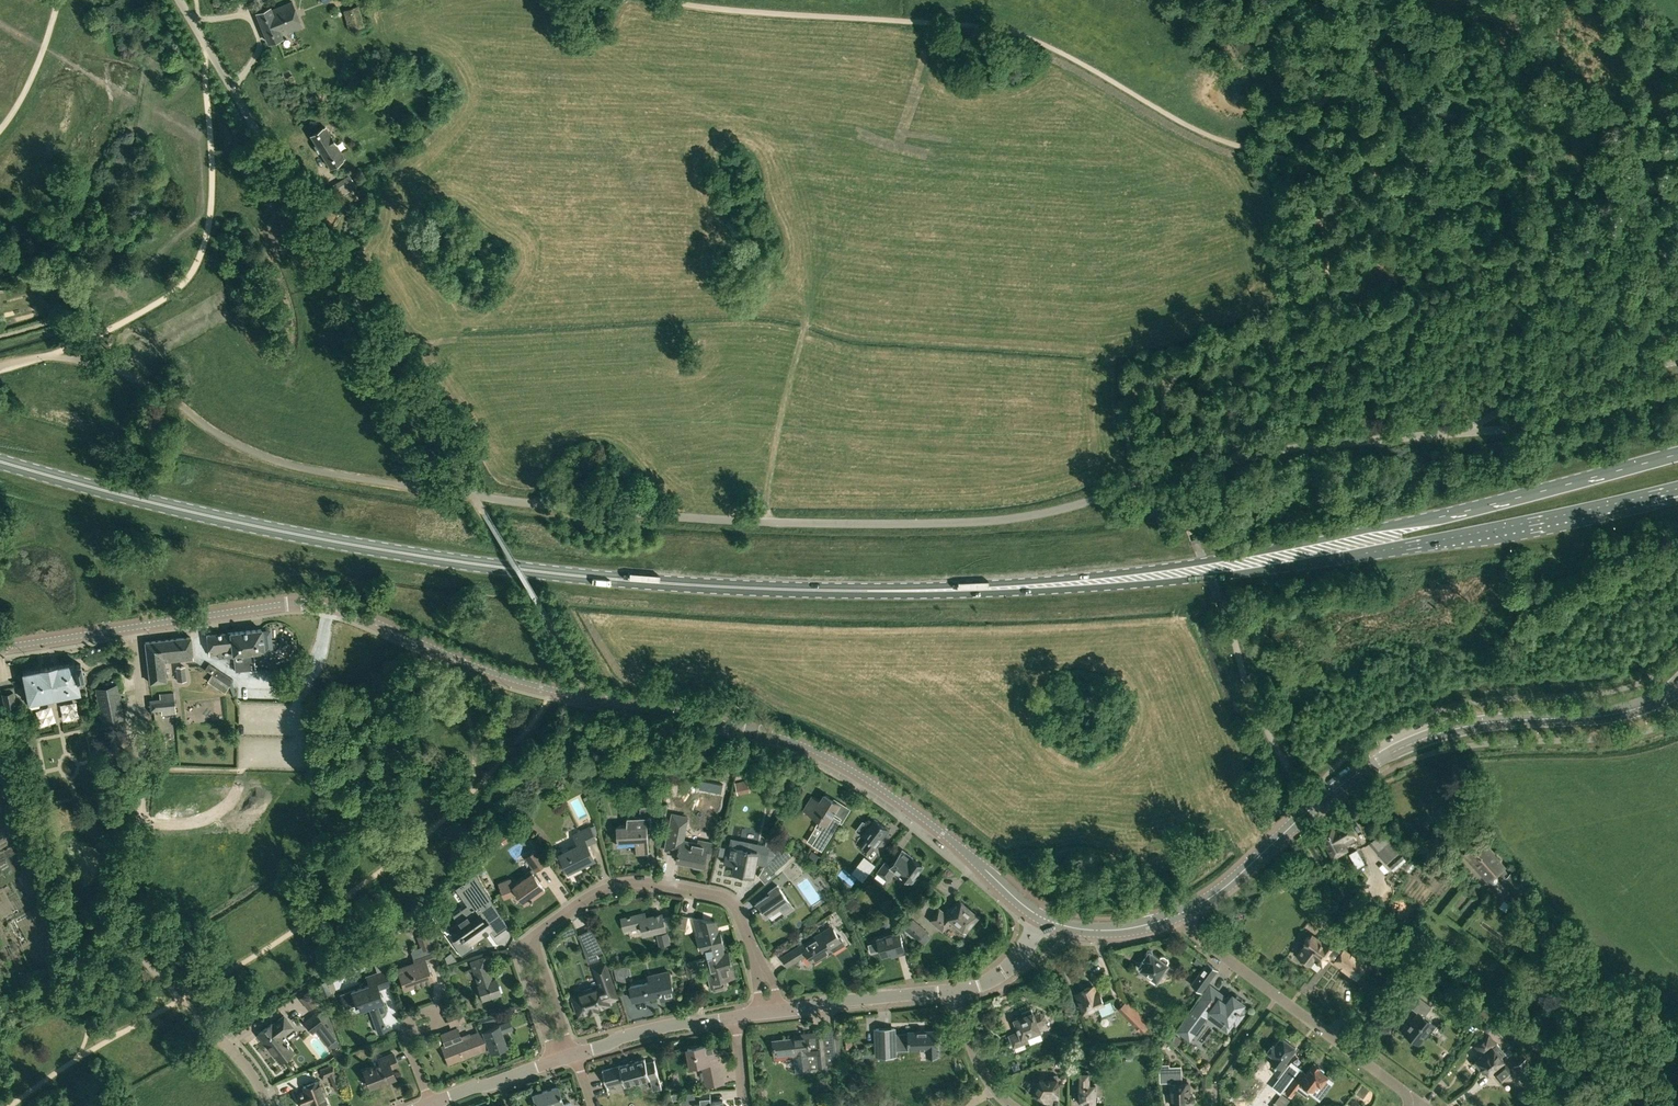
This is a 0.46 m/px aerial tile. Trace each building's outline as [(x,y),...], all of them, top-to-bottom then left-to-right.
[(283,38),(282,35),(303,27),(292,1),(271,9),(270,6),(255,12),(268,44),(283,38)] [(333,145),(335,143),(325,127),(323,128),(312,135),(317,144),(314,145),(318,152),(321,150),(330,166),(341,159),(333,145)] [(340,182),(346,191),(352,187),(347,179),(340,182)] [(262,631),(261,628),(206,635),(209,655),(232,652),(232,654),(233,654),(235,671),(254,669),(252,652),(264,650),(264,649),(264,650),(273,649),(270,629),(262,630),(262,631)] [(193,658),(191,637),(145,642),(150,683),(166,681),(164,661),(193,658)] [(74,662),(23,672),(28,702),(29,702),(30,705),(39,703),(38,700),(80,692),(78,680),(84,679),(81,664),(75,665),(74,662)] [(177,680),(186,680),(185,666),(176,666),(177,680)] [(229,685),(233,679),(216,668),(212,674),(229,685)] [(95,687),(102,722),(124,718),(117,683),(95,687)] [(2,694),(4,708),(16,705),(14,691),(2,694)] [(176,713),(174,692),(159,693),(160,698),(149,699),(150,711),(161,710),(162,715),(176,713)] [(798,779),(781,768),(774,780),(791,790),(798,779)] [(743,795),(755,792),(754,786),(741,789),(743,795)] [(840,820),(832,815),(839,804),(824,795),(820,802),(812,797),(804,809),(820,819),(815,826),(821,829),(812,844),(821,850),(840,820)] [(616,841),(617,841),(617,845),(635,844),(636,853),(648,853),(647,826),(658,826),(657,807),(649,807),(649,806),(640,806),(639,816),(627,816),(627,825),(616,825),(617,838),(616,838),(616,841)] [(675,849),(679,850),(677,860),(704,866),(705,857),(710,858),(713,843),(706,842),(705,846),(689,843),(690,842),(684,840),(684,841),(682,841),(686,822),(678,821),(678,818),(672,817),(665,849),(674,851),(675,849)] [(859,845),(869,852),(875,844),(876,845),(881,839),(880,838),(888,828),(874,818),(868,825),(862,820),(856,829),(865,836),(859,845)] [(1320,832),(1332,857),(1346,849),(1344,846),(1356,839),(1346,819),(1332,826),(1320,832)] [(560,854),(568,870),(594,857),(588,844),(596,840),(589,827),(573,835),(578,845),(560,854)] [(1407,859),(1412,855),(1404,847),(1403,848),(1386,828),(1369,843),(1386,863),(1400,851),(1407,859)] [(509,845),(518,840),(516,836),(507,840),(509,845)] [(729,845),(726,862),(736,865),(734,872),(753,876),(756,859),(766,861),(774,870),(791,855),(786,849),(782,852),(775,844),(766,840),(765,844),(758,843),(731,838),(729,845)] [(1488,878),(1497,871),(1502,876),(1507,872),(1480,841),(1467,853),(1488,878)] [(505,897),(518,892),(521,896),(526,903),(545,889),(533,872),(548,861),(539,848),(526,858),(533,868),(524,874),(526,877),(513,886),(502,890),(505,897)] [(908,882),(909,880),(912,882),(919,874),(917,873),(923,865),(911,856),(910,857),(902,850),(891,865),(885,861),(877,872),(878,873),(876,876),(884,882),(886,878),(888,880),(896,869),(902,874),(900,876),(908,882)] [(873,864),(863,856),(851,872),(861,880),(873,864)] [(1393,871),(1406,860),(1402,856),(1390,866),(1393,871)] [(803,862),(799,857),(795,861),(799,866),(803,862)] [(802,871),(793,860),(782,869),(792,880),(802,871)] [(1503,877),(1502,877),(1516,893),(1523,887),(1524,886),(1511,871),(1503,877)] [(499,914),(474,873),(455,888),(472,911),(455,924),(451,927),(458,937),(463,934),(469,943),(490,928),(487,923),(499,914)] [(781,907),(785,914),(794,909),(777,885),(769,891),(771,893),(756,903),(761,911),(762,910),(767,917),(781,907)] [(954,925),(961,932),(964,929),(967,932),(969,931),(973,926),(973,923),(980,916),(960,899),(953,907),(952,906),(945,915),(939,910),(931,919),(944,930),(951,921),(954,924),(954,925)] [(893,922),(902,919),(903,919),(901,912),(891,915),(893,922)] [(643,913),(621,918),(624,930),(642,926),(643,933),(656,930),(660,945),(670,943),(666,929),(663,917),(662,913),(644,918),(643,913)] [(686,928),(688,915),(681,914),(678,927),(686,928)] [(709,957),(723,953),(722,949),(724,948),(720,932),(718,933),(715,921),(694,917),(697,932),(698,933),(699,938),(702,951),(707,950),(709,957)] [(918,940),(926,930),(913,918),(904,929),(918,940)] [(564,936),(576,932),(572,924),(561,929),(564,936)] [(578,934),(586,957),(602,951),(591,928),(578,934)] [(821,932),(781,957),(787,966),(807,953),(813,963),(833,951),(845,943),(841,935),(838,937),(834,929),(823,935),(821,932)] [(414,961),(397,968),(404,989),(432,979),(429,970),(422,950),(431,947),(430,943),(426,933),(417,936),(421,946),(412,949),(411,951),(414,961)] [(899,933),(877,939),(882,956),(896,952),(897,955),(905,953),(904,950),(899,933)] [(1305,963),(1307,961),(1310,963),(1314,958),(1322,963),(1327,957),(1333,962),(1335,960),(1356,976),(1365,964),(1344,947),(1343,948),(1325,933),(1320,940),(1312,934),(1310,936),(1308,936),(1305,940),(1306,942),(1304,944),(1304,945),(1297,954),(1301,957),(1300,959),(1305,963)] [(1161,955),(1160,957),(1152,952),(1149,950),(1144,958),(1138,966),(1151,975),(1150,978),(1155,981),(1156,979),(1157,979),(1163,970),(1165,971),(1169,966),(1167,965),(1168,963),(1167,963),(1169,960),(1168,957),(1164,955),(1161,955)] [(444,956),(447,962),(456,959),(451,951),(444,956)] [(709,957),(705,958),(708,971),(706,972),(710,989),(714,991),(723,989),(726,985),(725,981),(735,978),(729,952),(723,953),(709,957)] [(1200,968),(1205,961),(1198,956),(1193,963),(1200,968)] [(380,957),(373,960),(378,972),(385,969),(380,957)] [(477,985),(482,999),(500,993),(496,979),(491,980),(486,965),(487,964),(484,957),(471,961),(478,984),(477,985)] [(688,977),(697,975),(700,974),(697,960),(685,962),(688,977)] [(1191,983),(1202,992),(1218,969),(1207,961),(1191,983)] [(578,1009),(579,1012),(608,1002),(606,997),(609,996),(608,992),(614,990),(604,962),(594,965),(599,980),(600,980),(602,986),(592,990),(591,987),(583,990),(584,993),(573,996),(574,1000),(572,1000),(575,1010),(578,1009)] [(348,991),(341,994),(345,1006),(353,1004),(356,1003),(358,1010),(367,1006),(372,1019),(381,1015),(383,1014),(384,1013),(385,1011),(385,1010),(385,1008),(383,1001),(378,987),(390,983),(386,972),(385,969),(378,972),(366,976),(368,982),(348,989),(348,991)] [(634,1000),(634,999),(656,995),(656,993),(660,992),(662,1000),(675,997),(669,971),(650,975),(651,981),(631,986),(631,985),(630,986),(634,1000)] [(1400,977),(1384,999),(1391,1004),(1405,981),(1400,977)] [(1228,999),(1210,985),(1200,998),(1203,1000),(1196,1009),(1194,1008),(1178,1030),(1187,1036),(1192,1029),(1194,1031),(1200,1024),(1197,1022),(1208,1007),(1224,1019),(1220,1024),(1221,1025),(1220,1026),(1225,1030),(1226,1029),(1227,1030),(1233,1021),(1235,1023),(1237,1021),(1238,1021),(1242,1016),(1241,1015),(1243,1013),(1239,1010),(1239,1009),(1244,1002),(1241,1000),(1242,998),(1237,994),(1235,996),(1232,994),(1228,999)] [(1099,992),(1096,993),(1093,986),(1081,992),(1082,993),(1076,995),(1084,1012),(1094,1008),(1096,1014),(1101,1012),(1102,1015),(1114,1009),(1110,1001),(1104,1004),(1099,992)] [(1403,1032),(1419,1044),(1424,1037),(1425,1038),(1435,1025),(1424,1016),(1431,1006),(1407,988),(1399,999),(1411,1008),(1412,1008),(1418,1013),(1408,1026),(1406,1024),(1403,1029),(1405,1030),(1403,1032)] [(1142,1028),(1148,1023),(1128,1002),(1122,1007),(1142,1028)] [(460,1007),(451,1010),(456,1023),(465,1020),(460,1007)] [(326,1025),(323,1021),(328,1018),(321,1009),(316,1012),(316,1011),(303,1021),(313,1034),(326,1025)] [(1034,1015),(1031,1009),(1022,1012),(1023,1016),(1015,1019),(1020,1031),(1010,1035),(1014,1046),(1028,1041),(1026,1036),(1040,1030),(1038,1025),(1044,1022),(1046,1018),(1044,1014),(1040,1013),(1034,1015)] [(478,1018),(482,1030),(489,1047),(491,1051),(507,1045),(502,1032),(512,1028),(509,1020),(498,1024),(498,1025),(486,1029),(484,1023),(494,1020),(492,1013),(478,1018)] [(271,1023),(258,1033),(279,1061),(292,1051),(287,1044),(288,1044),(282,1037),(281,1036),(288,1031),(293,1027),(284,1015),(281,1017),(272,1024),(271,1023)] [(457,1027),(440,1033),(445,1045),(443,1046),(449,1062),(489,1047),(482,1030),(461,1038),(457,1027)] [(894,1028),(875,1028),(876,1047),(909,1046),(909,1048),(927,1047),(927,1055),(939,1055),(939,1043),(942,1043),(942,1033),(938,1033),(938,1031),(895,1032),(894,1028)] [(793,1034),(793,1037),(794,1038),(773,1041),(774,1053),(796,1050),(798,1071),(809,1070),(808,1061),(817,1060),(818,1069),(827,1068),(826,1065),(837,1063),(833,1029),(823,1030),(823,1029),(814,1030),(814,1033),(800,1034),(800,1033),(793,1034)] [(1474,1062),(1479,1069),(1492,1058),(1494,1059),(1500,1055),(1493,1046),(1496,1044),(1488,1035),(1476,1045),(1483,1054),(1477,1059),(1474,1062)] [(1285,1037),(1283,1038),(1282,1037),(1275,1047),(1272,1045),(1268,1051),(1271,1054),(1269,1058),(1278,1064),(1271,1073),(1280,1079),(1290,1065),(1285,1061),(1295,1047),(1289,1042),(1289,1040),(1285,1037)] [(704,1063),(708,1085),(723,1082),(719,1060),(716,1061),(713,1043),(688,1048),(691,1066),(693,1066),(695,1068),(700,1067),(701,1064),(704,1063)] [(1088,1050),(1073,1053),(1075,1063),(1090,1060),(1088,1050)] [(370,1087),(395,1077),(391,1068),(398,1065),(393,1053),(378,1059),(380,1064),(371,1067),(371,1066),(369,1067),(369,1068),(364,1070),(370,1087)] [(1501,1078),(1512,1069),(1500,1055),(1494,1059),(1492,1058),(1479,1069),(1480,1070),(1484,1067),(1490,1074),(1494,1070),(1501,1078)] [(603,1069),(607,1086),(624,1081),(625,1085),(659,1077),(654,1060),(646,1062),(645,1058),(603,1069)] [(1540,1079),(1539,1078),(1526,1058),(1513,1066),(1527,1087),(1539,1079),(1540,1079)] [(1020,1068),(1017,1062),(1011,1065),(1014,1071),(1020,1068)] [(1324,1070),(1319,1066),(1320,1066),(1314,1062),(1306,1073),(1303,1070),(1286,1092),(1291,1096),(1302,1082),(1321,1096),(1333,1080),(1327,1076),(1328,1075),(1324,1072),(1324,1070)] [(335,1089),(341,1087),(335,1072),(332,1064),(323,1068),(323,1067),(321,1068),(320,1069),(323,1077),(329,1074),(335,1089)] [(1181,1066),(1170,1066),(1169,1064),(1159,1064),(1160,1082),(1171,1082),(1171,1105),(1189,1105),(1189,1104),(1191,1104),(1193,1102),(1193,1098),(1191,1095),(1189,1095),(1188,1083),(1181,1083),(1181,1066)] [(1085,1104),(1086,1104),(1087,1105),(1092,1105),(1093,1105),(1093,1104),(1095,1104),(1095,1094),(1101,1094),(1101,1082),(1094,1082),(1094,1084),(1089,1084),(1089,1073),(1088,1073),(1088,1069),(1073,1070),(1073,1083),(1079,1082),(1079,1100),(1085,1100),(1085,1104)] [(1053,1075),(1053,1079),(1040,1079),(1038,1082),(1035,1081),(1031,1083),(1029,1086),(1029,1091),(1048,1102),(1051,1097),(1057,1098),(1057,1079),(1057,1075),(1053,1075)] [(297,1094),(301,1105),(302,1105),(310,1103),(311,1105),(318,1105),(326,1103),(317,1081),(303,1086),(305,1091),(297,1094)] [(570,1101),(563,1104),(557,1086),(532,1094),(536,1105),(571,1105),(570,1101)] [(710,1091),(671,1094),(671,1097),(673,1100),(680,1099),(681,1105),(693,1104),(693,1105),(723,1105),(723,1100),(711,1101),(710,1091)]
